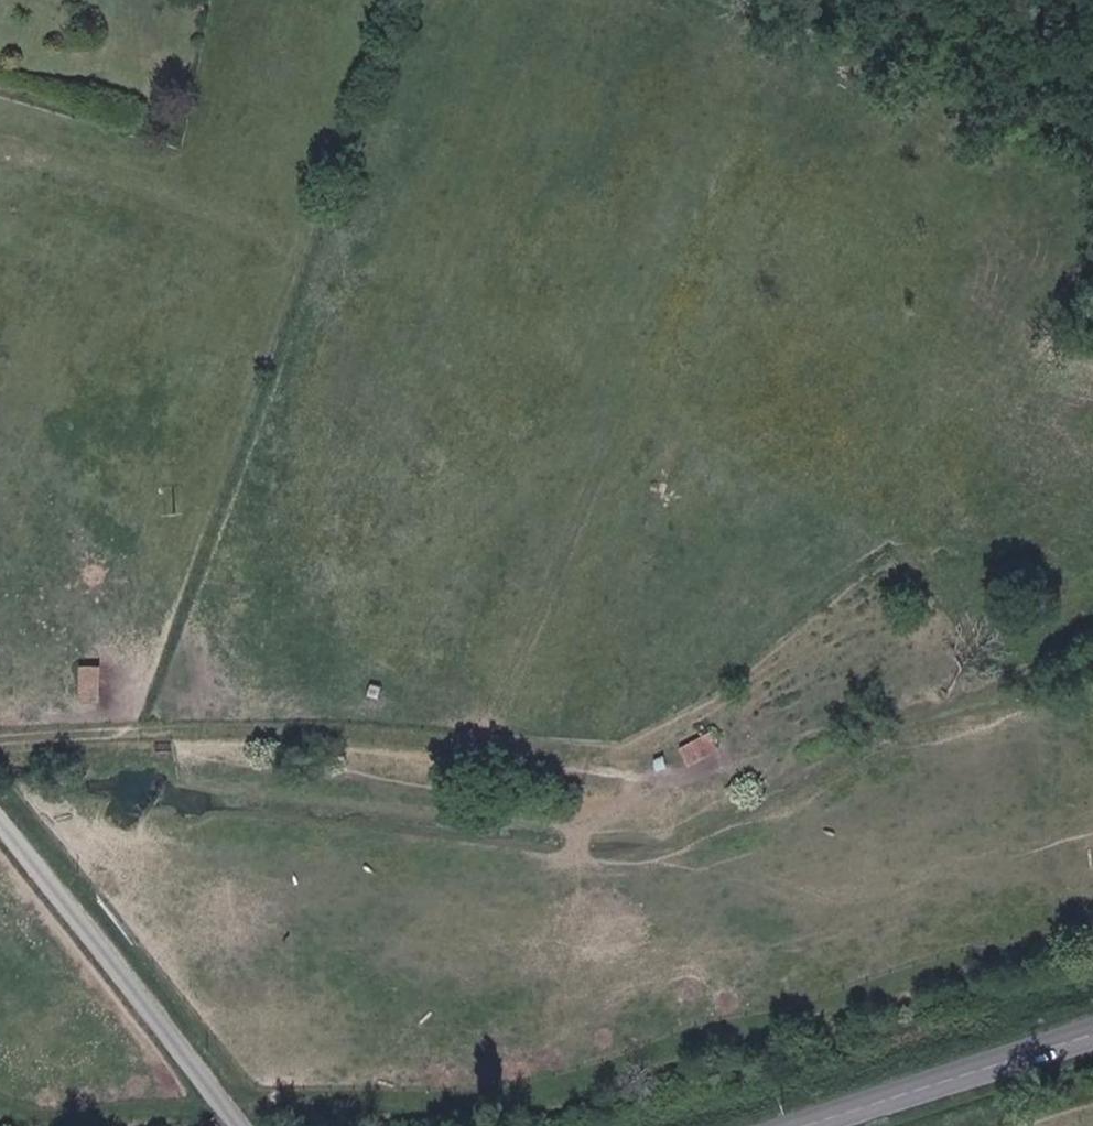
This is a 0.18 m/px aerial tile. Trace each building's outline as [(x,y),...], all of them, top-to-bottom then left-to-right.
[(81,662),(79,695),(100,696),(102,663),(81,662)] [(714,731),(682,744),(689,759),(720,747),(714,731)]
